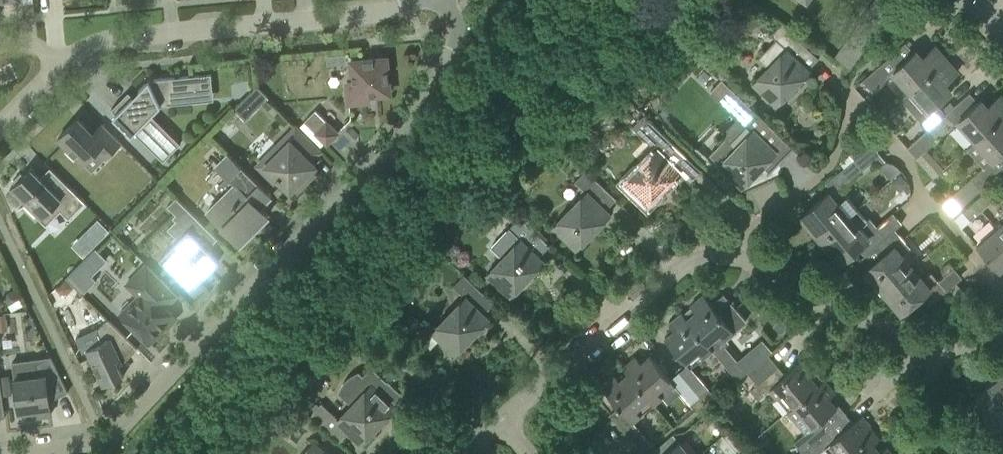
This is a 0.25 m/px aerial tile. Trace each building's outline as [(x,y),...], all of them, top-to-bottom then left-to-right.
[(896,1),(895,0),(873,0),(834,56),(850,68),(896,1)] [(772,34),(777,38),(759,58),(770,68),(754,83),(776,105),(810,70),(802,62),(812,52),(782,24),(772,34)] [(893,71),(911,91),(946,59),(934,47),(922,58),(916,51),(893,71)] [(365,96),(390,93),(386,57),(351,61),(352,80),(346,81),(349,103),(365,102),(365,96)] [(957,72),(946,59),(911,91),(901,99),(927,129),(945,113),(937,103),(951,90),(945,83),(957,72)] [(872,91),(887,77),(890,75),(881,64),(863,80),(872,91)] [(140,91),(134,97),(128,91),(111,108),(163,160),(180,143),(151,114),(161,104),(198,101),(196,76),(210,75),(210,79),(212,79),(211,73),(149,80),(138,90),(140,91)] [(722,141),(709,154),(728,172),(743,186),(762,165),(768,171),(767,172),(768,173),(780,161),(778,160),(777,161),(772,156),(775,152),(762,140),(771,130),(772,130),(773,129),(721,80),(711,90),(712,91),(709,93),(736,118),(722,133),(726,137),(722,141)] [(257,86),(244,99),(254,110),(268,97),(257,86)] [(978,102),(969,92),(945,113),(927,129),(907,147),(917,158),(937,140),(959,120),(976,140),(1002,116),(1002,100),(1000,96),(987,107),(981,100),(978,102)] [(327,144),(338,133),(315,110),(304,121),(327,144)] [(656,148),(623,182),(632,191),(647,205),(680,170),(675,166),(686,155),(671,141),(643,115),(633,126),(656,148)] [(976,140),(994,160),(1002,153),(1002,152),(1002,116),(976,140)] [(105,159),(121,142),(102,123),(93,132),(78,118),(58,138),(68,148),(66,150),(74,158),(77,156),(84,163),(96,150),(105,159)] [(310,160),(321,150),(297,125),(258,165),(274,181),(278,178),(290,190),(294,186),(298,190),(309,179),(305,175),(315,165),(310,160)] [(257,182),(228,152),(214,165),(228,178),(218,188),(224,193),(206,210),(240,244),(268,215),(260,207),(271,196),(257,182)] [(863,170),(854,159),(826,182),(835,193),(863,170)] [(981,189),(996,175),(999,173),(989,162),(986,165),(971,178),(981,189)] [(15,183),(10,189),(25,203),(18,210),(19,211),(24,206),(34,217),(36,215),(40,219),(55,204),(69,218),(85,202),(66,183),(57,193),(31,167),(23,175),(21,172),(12,180),(15,183)] [(610,213),(605,209),(616,198),(585,169),(574,181),(586,193),(554,226),(576,248),(610,213)] [(986,192),(964,211),(972,220),(994,201),(986,192)] [(821,238),(857,208),(846,195),(837,203),(828,193),(802,215),(821,238)] [(219,260),(199,240),(209,230),(176,197),(167,206),(179,217),(167,228),(178,239),(160,257),(184,281),(191,273),(199,281),(219,260)] [(867,220),(857,208),(821,238),(841,261),(863,242),(870,250),(895,229),(902,223),(893,212),(876,226),(870,218),(867,220)] [(519,217),(508,227),(490,246),(502,258),(487,274),(510,296),(544,261),(539,257),(550,246),(519,217)] [(98,219),(72,245),(84,257),(110,231),(98,219)] [(977,245),(999,271),(1002,267),(1002,234),(997,227),(992,232),(977,245)] [(866,269),(884,290),(912,267),(901,255),(910,247),(903,238),(895,229),(870,250),(865,254),(873,263),(866,269)] [(83,294),(96,280),(80,263),(66,277),(83,294)] [(164,322),(173,313),(166,306),(177,295),(146,264),(126,284),(138,296),(132,301),(135,304),(123,317),(149,344),(167,326),(164,322)] [(922,279),(912,267),(884,290),(902,312),(920,296),(928,305),(946,290),(962,277),(955,268),(939,281),(931,272),(922,279)] [(494,303),(480,290),(463,273),(452,285),(465,297),(432,331),(455,353),(489,319),(484,314),(494,303)] [(747,321),(723,293),(711,303),(703,294),(690,306),(695,312),(687,318),(713,349),(716,353),(729,342),(726,338),(747,321)] [(674,330),(665,337),(677,352),(685,361),(700,349),(705,355),(713,349),(687,318),(682,312),(668,323),(674,330)] [(119,367),(137,349),(108,319),(98,330),(103,342),(86,350),(103,386),(123,376),(119,367)] [(628,372),(654,403),(662,396),(657,391),(670,379),(650,355),(641,362),(636,356),(622,367),(627,373),(628,372)] [(770,389),(787,410),(818,384),(811,376),(817,371),(806,358),(782,378),(775,369),(778,367),(768,355),(748,373),(758,384),(750,390),(758,399),(770,389)] [(51,356),(12,362),(18,413),(38,410),(39,416),(51,414),(49,401),(68,392),(51,356)] [(737,361),(729,368),(739,380),(740,379),(747,373),(737,361)] [(372,367),(364,375),(359,371),(355,373),(349,377),(346,380),(342,386),(339,392),(351,405),(339,418),(322,401),(311,413),(340,442),(350,432),(361,442),(394,407),(392,405),(402,394),(388,380),(387,381),(372,367)] [(632,422),(654,403),(628,372),(627,373),(619,380),(614,374),(601,385),(619,407),(610,414),(642,452),(651,444),(632,422)] [(794,442),(801,450),(842,416),(835,408),(837,407),(829,398),(836,393),(824,379),(818,384),(787,410),(806,432),(794,442)] [(1002,435),(1002,384),(999,379),(973,400),(1001,436),(1002,435)] [(702,381),(693,389),(700,396),(709,389),(702,381)] [(693,389),(684,396),(690,404),(700,396),(693,389)] [(700,396),(690,404),(696,411),(714,395),(709,389),(700,396)] [(801,450),(804,453),(817,453),(825,448),(830,453),(859,453),(878,437),(868,425),(862,430),(855,421),(853,423),(845,414),(842,417),(842,416),(801,450)] [(878,437),(859,453),(892,453),(886,447),(880,452),(873,444),(879,438),(878,437)] [(679,442),(665,453),(690,453),(679,442)] [(313,443),(304,453),(328,453),(313,443)]
